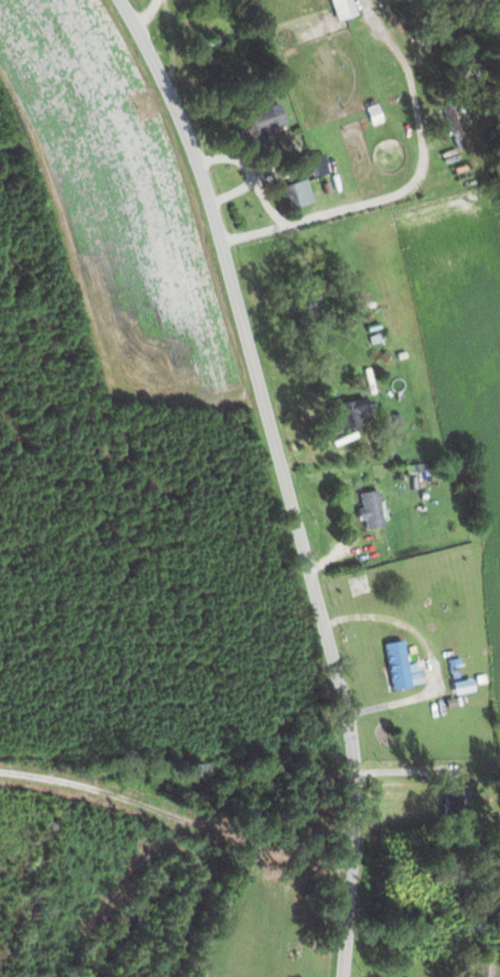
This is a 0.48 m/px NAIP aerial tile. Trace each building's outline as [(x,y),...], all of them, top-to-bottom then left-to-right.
[(335,22),(355,16),(350,0),(328,0),(335,22)] [(243,113),(251,152),(274,147),(270,128),(283,125),(279,106),(243,113)] [(464,147),(449,106),(440,109),(455,151),(464,147)] [(290,209),(312,202),(305,180),(283,187),(290,209)] [(356,427),(355,420),(367,417),(364,400),(327,407),(331,432),(356,427)] [(362,530),(381,528),(378,492),(359,494),(362,530)] [(402,641),(383,644),(390,690),(409,687),(402,641)] [(491,964),(466,963),(466,976),(490,976),(491,964)]
